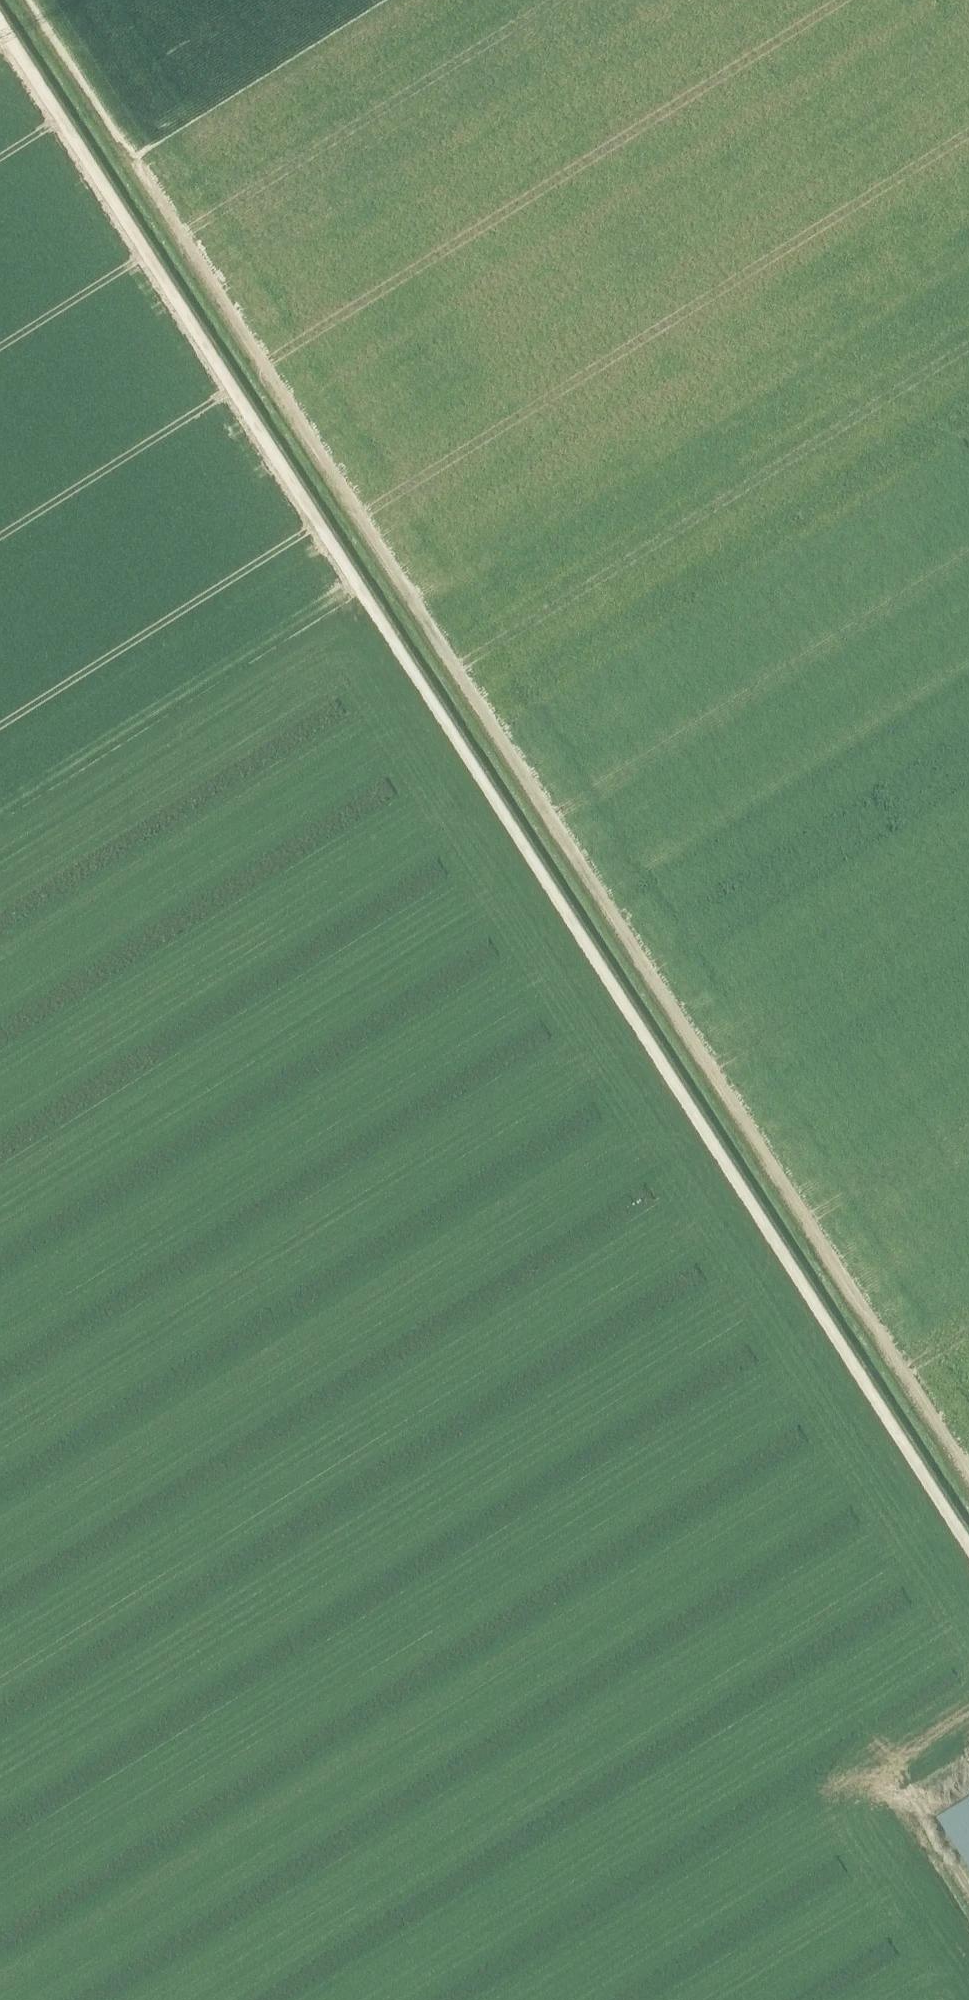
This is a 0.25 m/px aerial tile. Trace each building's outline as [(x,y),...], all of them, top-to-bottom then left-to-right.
[(920,1783),(968,1860),(968,1752),(920,1783)]
